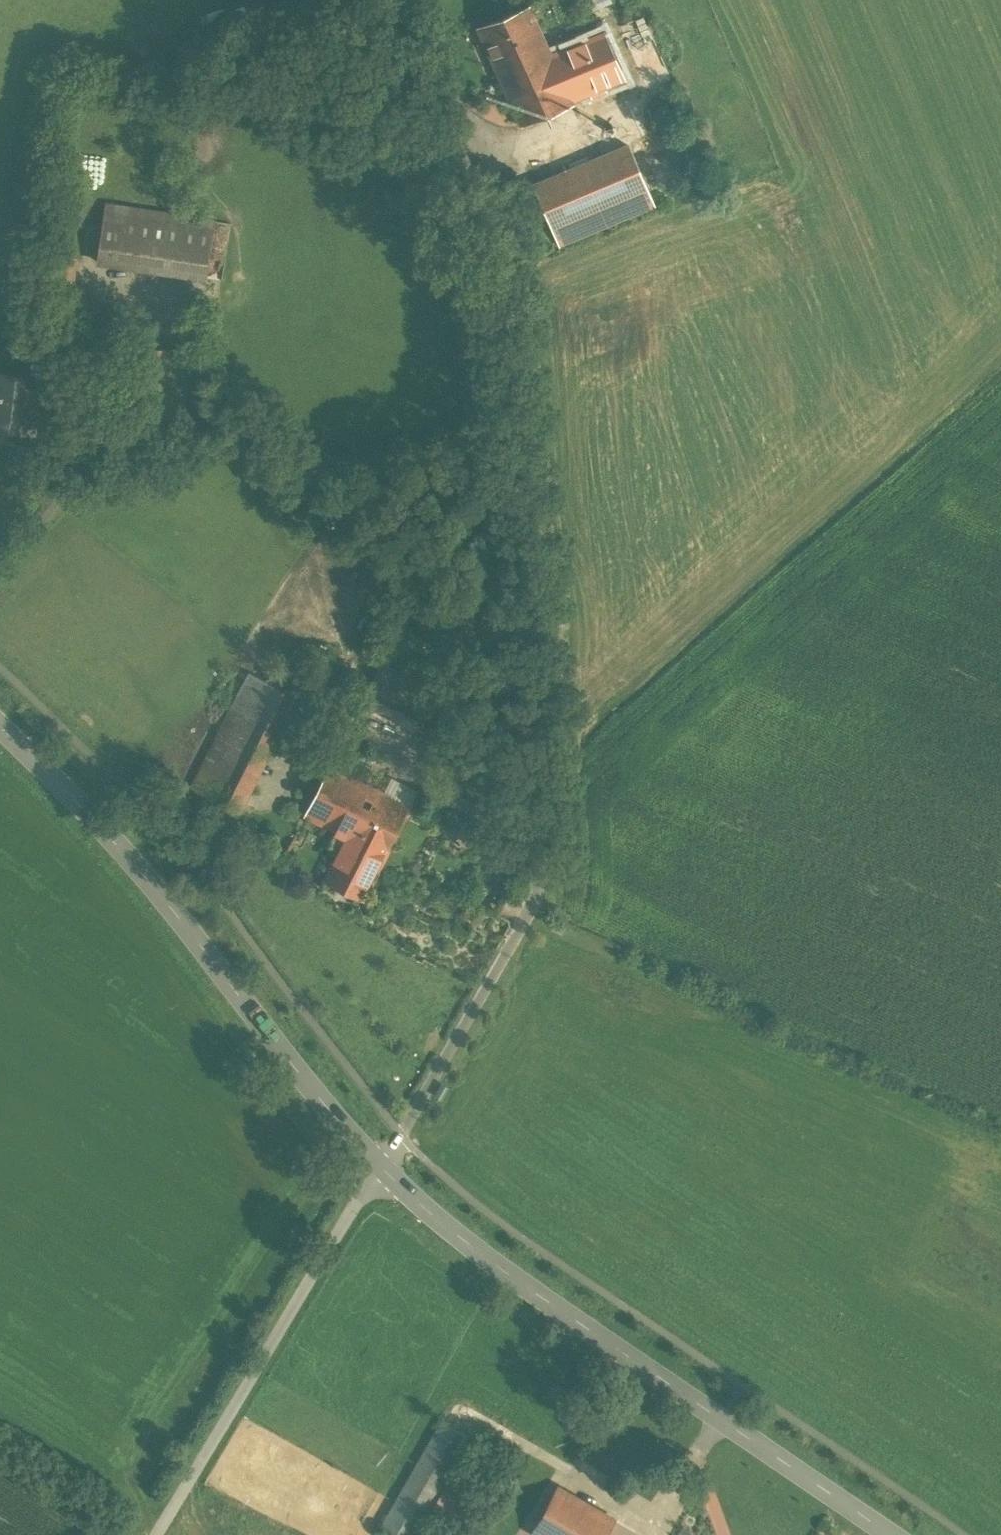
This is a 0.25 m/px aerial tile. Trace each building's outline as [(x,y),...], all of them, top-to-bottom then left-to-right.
[(526,9),(473,32),(514,128),(625,81),(604,31),(545,56),(526,9)] [(636,18),(613,28),(632,72),(656,62),(636,18)] [(629,145),(534,186),(542,206),(559,245),(654,204),(629,145)] [(542,206),(534,186),(521,191),(529,211),(542,206)] [(214,220),(106,204),(97,263),(205,279),(214,220)] [(0,379),(0,439),(27,442),(35,384),(0,379)] [(438,693),(376,666),(357,707),(420,735),(438,693)] [(294,699),(244,675),(187,792),(237,816),(294,699)] [(305,816),(348,837),(373,787),(385,793),(401,760),(346,733),(305,816)] [(408,805),(385,793),(373,787),(348,837),(327,880),(362,897),(408,805)] [(440,1427),(384,1528),(396,1534),(416,1534),(425,1518),(451,1532),(466,1505),(438,1490),(466,1441),(440,1427)] [(552,1492),(530,1534),(598,1534),(606,1519),(552,1492)]
